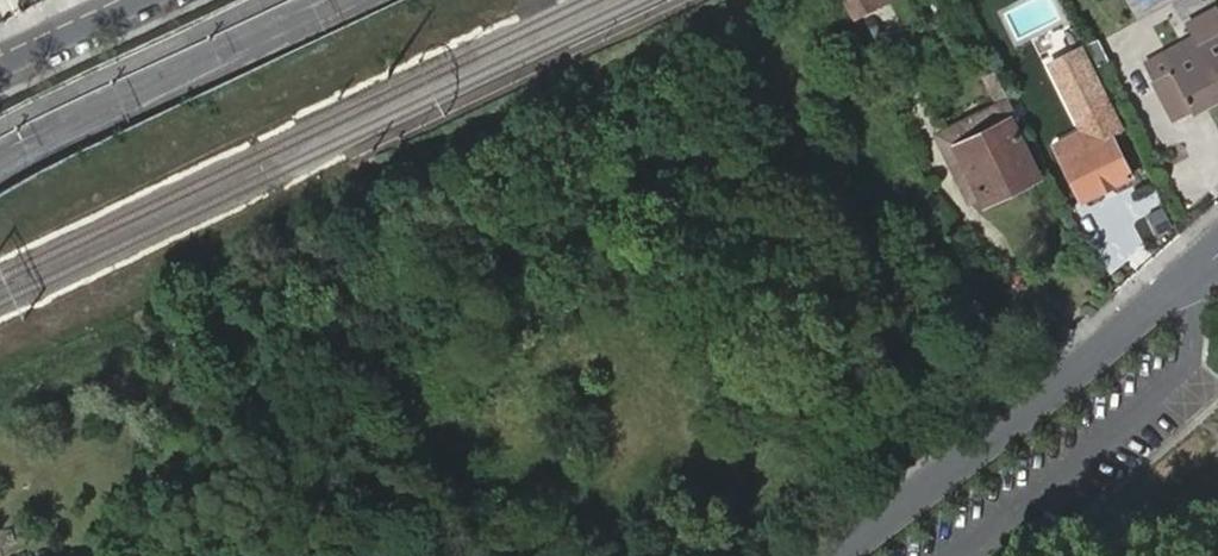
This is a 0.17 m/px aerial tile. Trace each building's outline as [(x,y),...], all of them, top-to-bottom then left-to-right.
[(864,0),(832,0),(845,24),(869,10),(864,0)] [(1188,24),(1194,36),(1146,63),(1177,118),(1192,111),(1194,114),(1217,100),(1217,14),(1215,9),(1188,24)] [(1082,132),(1055,146),(1082,201),(1130,178),(1111,138),(1120,132),(1080,52),(1048,67),(1082,132)] [(1011,121),(1022,116),(1013,99),(1003,105),(1011,121)] [(1038,175),(1011,121),(959,146),(986,200),(1038,175)]
